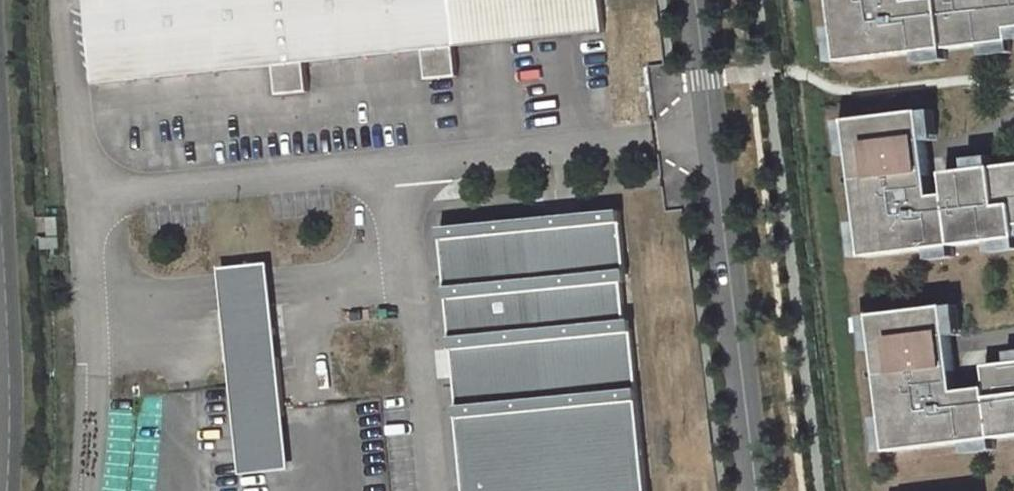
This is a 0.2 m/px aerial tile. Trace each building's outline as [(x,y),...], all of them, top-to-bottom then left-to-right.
[(96,82),(276,64),(306,61),(423,49),(454,46),(602,30),(599,0),(88,0),(96,82)] [(906,0),(834,0),(841,61),(1008,40),(1006,28),(1013,26),(1013,0),(919,0),(906,2),(906,0)] [(426,78),(457,76),(454,46),(423,49),(426,78)] [(955,50),(923,55),(925,65),(956,60),(955,50)] [(309,91),(306,61),(276,64),(279,93),(309,91)] [(922,112),(849,121),(865,255),(1013,237),(1013,165),(944,172),(946,194),(933,196),(922,112)] [(633,317),(628,317),(625,283),(630,282),(624,207),(442,223),(468,490),(649,490),(633,317)] [(64,249),(62,216),(45,217),(47,250),(64,249)] [(263,264),(212,269),(234,476),(285,471),(263,264)] [(873,314),(890,451),(1013,435),(1013,361),(968,367),(970,389),(957,391),(946,305),(873,314)]
